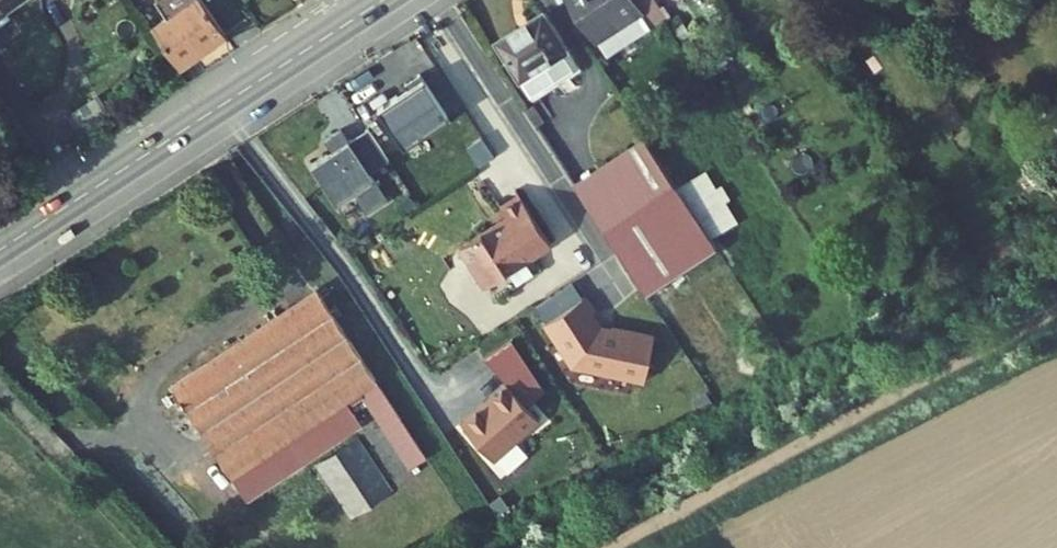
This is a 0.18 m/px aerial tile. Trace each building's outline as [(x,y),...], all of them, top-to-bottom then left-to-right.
[(36,0),(0,0),(0,24),(36,0)] [(155,30),(181,69),(227,38),(201,0),(162,0),(159,2),(171,20),(155,30)] [(596,45),(637,18),(649,37),(663,28),(645,0),(633,0),(627,4),(625,0),(567,0),(596,45)] [(543,24),(497,52),(531,107),(577,78),(543,24)] [(398,158),(444,129),(416,85),(401,95),(404,101),(394,108),(393,107),(373,119),(398,158)] [(364,140),(345,152),(337,141),(321,151),(328,162),(307,175),(331,213),(348,203),(362,225),(382,211),(365,184),(385,171),(364,140)] [(647,149),(576,193),(589,215),(661,171),(647,149)] [(661,171),(589,215),(605,241),(677,197),(661,171)] [(495,222),(451,251),(475,288),(542,245),(511,196),(488,210),(495,222)] [(716,261),(677,197),(605,241),(645,305),(716,261)] [(316,297),(171,391),(229,479),(374,385),(316,297)] [(546,313),(556,329),(578,315),(569,299),(546,313)] [(607,348),(597,346),(588,330),(591,328),(581,313),(578,315),(556,329),(546,313),(533,322),(542,337),(540,339),(567,382),(639,400),(650,354),(608,344),(607,348)] [(483,423),(457,439),(483,481),(534,449),(524,434),(544,422),(510,366),(490,379),(507,407),(489,419),(490,421),(484,425),(483,423)] [(313,464),(348,518),(391,489),(356,436),(313,464)]
